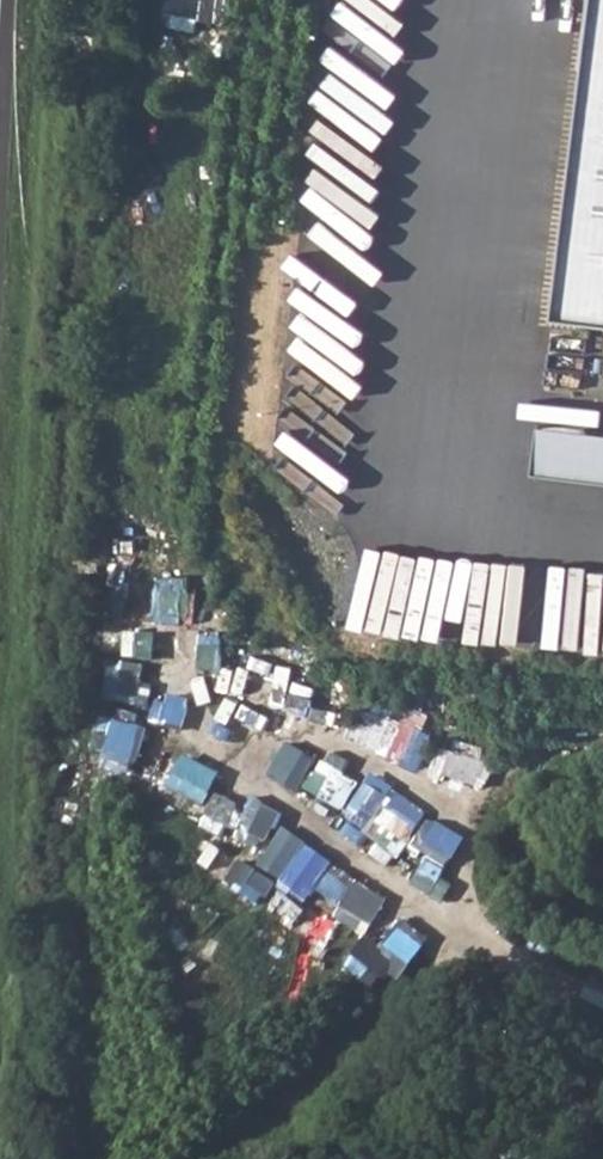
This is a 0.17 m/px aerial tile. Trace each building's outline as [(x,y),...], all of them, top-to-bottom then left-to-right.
[(538,325),(602,334),(602,0),(573,0),(538,325)] [(536,472),(602,478),(602,430),(540,424),(536,472)]
